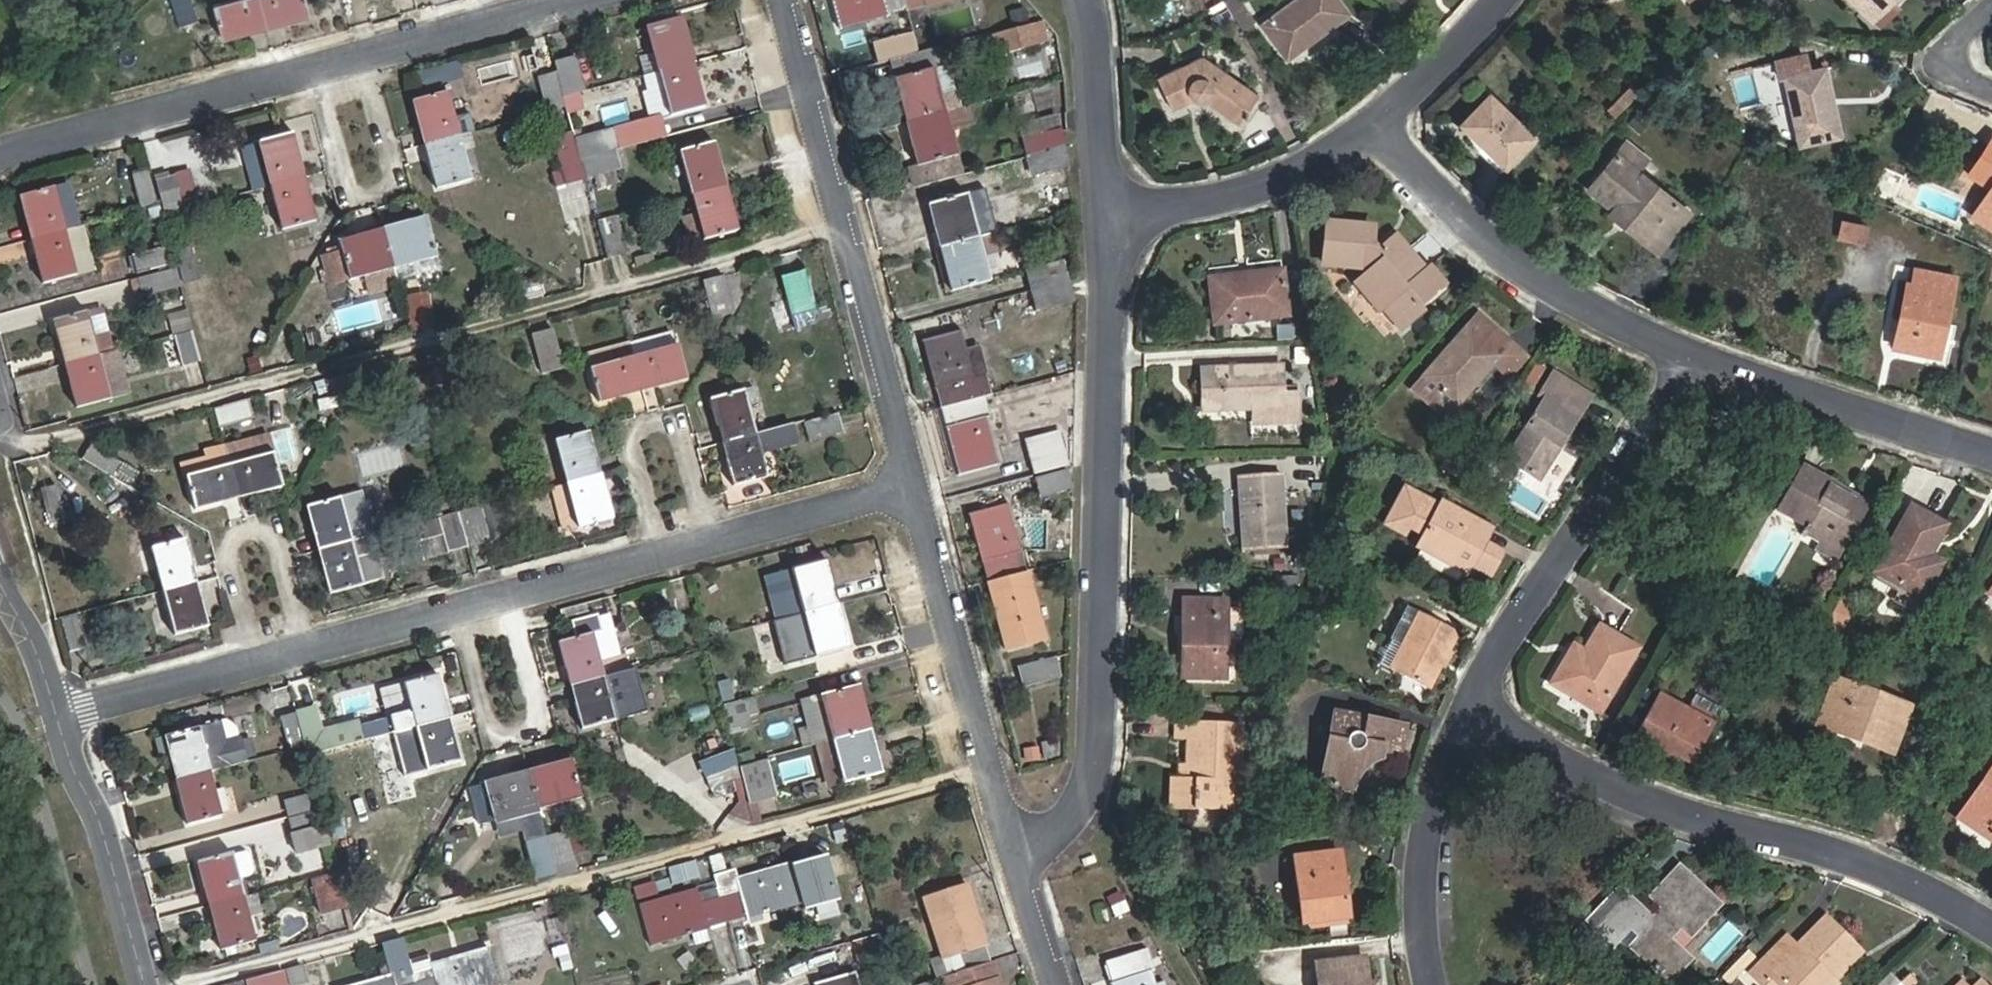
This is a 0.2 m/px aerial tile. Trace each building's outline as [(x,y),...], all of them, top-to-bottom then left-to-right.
[(176,16),(195,9),(192,0),(170,0),(176,16)] [(266,27),(259,0),(232,0),(213,6),(223,40),(266,27)] [(266,27),(310,14),(306,0),(259,0),(266,27)] [(907,9),(905,0),(833,0),(840,27),(907,9)] [(907,9),(940,0),(905,0),(907,9)] [(1257,19),(1245,0),(1227,0),(1244,27),(1257,19)] [(1349,14),(1338,0),(1297,0),(1263,24),(1288,58),(1349,14)] [(1872,20),(1893,0),(1851,0),(1872,20)] [(647,27),(659,71),(694,62),(682,18),(647,27)] [(1004,31),(1010,53),(1046,44),(1039,22),(1004,31)] [(879,62),(917,52),(912,32),(875,42),(879,62)] [(1785,77),(1800,145),(1841,137),(1825,67),(1810,70),(1806,54),(1777,61),(1780,78),(1785,77)] [(555,62),(565,96),(586,91),(576,56),(555,62)] [(1172,110),(1199,98),(1237,124),(1258,94),(1203,56),(1157,78),(1172,110)] [(705,106),(694,62),(659,71),(672,115),(705,106)] [(934,68),(942,97),(956,93),(948,64),(934,68)] [(895,78),(905,122),(946,112),(942,97),(934,68),(895,78)] [(538,78),(546,112),(566,106),(556,72),(538,78)] [(413,101),(424,145),(460,135),(448,91),(413,101)] [(1461,124),(1506,167),(1535,138),(1490,95),(1461,124)] [(975,126),(970,105),(946,112),(951,132),(975,126)] [(552,110),(553,129),(571,127),(569,109),(552,110)] [(951,132),(946,112),(905,122),(917,165),(908,168),(912,188),(962,174),(951,132)] [(1020,125),(1023,140),(1062,130),(1058,116),(1020,125)] [(666,137),(662,118),(613,130),(618,149),(666,137)] [(565,181),(586,175),(582,159),(576,139),(574,130),(553,136),(565,181)] [(576,139),(582,159),(616,150),(618,149),(613,130),(576,139)] [(1023,140),(1027,156),(1065,146),(1062,130),(1023,140)] [(248,171),(254,191),(271,186),(305,178),(293,133),(258,142),(265,168),(248,171)] [(472,179),(460,135),(424,145),(436,189),(472,179)] [(681,152),(692,196),(726,186),(715,143),(681,152)] [(1070,165),(1065,146),(1027,156),(1032,176),(1070,165)] [(621,169),(616,150),(582,159),(586,175),(587,178),(621,169)] [(1661,223),(1678,202),(1617,153),(1589,186),(1664,246),(1674,234),(1661,223)] [(149,170),(133,174),(141,206),(157,203),(149,170)] [(174,170),(155,175),(166,211),(185,205),(174,170)] [(305,178),(271,186),(282,229),(318,221),(305,178)] [(739,230),(726,186),(692,196),(704,240),(739,230)] [(20,196),(31,240),(67,230),(54,187),(20,196)] [(1972,217),(1991,229),(1991,187),(1972,217)] [(928,204),(939,248),(979,237),(975,223),(991,218),(983,189),(928,204)] [(426,215),(383,228),(394,269),(438,258),(426,215)] [(628,253),(618,215),(599,221),(609,258),(628,253)] [(1843,217),(1838,238),(1863,244),(1869,223),(1843,217)] [(1413,307),(1440,283),(1397,234),(1378,251),(1369,240),(1370,224),(1327,221),(1323,265),(1372,269),(1356,283),(1399,332),(1419,314),(1413,307)] [(96,270),(83,226),(67,230),(31,240),(43,283),(96,270)] [(329,286),(394,269),(383,228),(339,241),(342,251),(322,256),(329,286)] [(994,233),(979,237),(984,257),(1000,253),(994,233)] [(984,257),(979,237),(939,248),(951,292),(991,281),(984,257)] [(28,258),(25,242),(0,246),(0,263),(28,258)] [(191,246),(174,250),(183,283),(200,279),(191,246)] [(133,257),(139,278),(157,273),(174,269),(168,247),(133,257)] [(1026,270),(1032,290),(1069,280),(1065,260),(1026,270)] [(1893,348),(1940,358),(1957,275),(1915,267),(1912,282),(1907,281),(1893,348)] [(143,296),(182,286),(177,268),(174,269),(157,273),(139,278),(143,296)] [(796,330),(817,323),(813,308),(816,307),(806,270),(781,276),(796,330)] [(1284,273),(1241,278),(1241,274),(1210,278),(1215,323),(1289,315),(1284,273)] [(724,276),(703,281),(713,318),(734,312),(724,276)] [(525,281),(530,299),(545,295),(540,277),(525,281)] [(1074,301),(1069,280),(1032,290),(1037,311),(1074,301)] [(413,329),(438,325),(431,289),(406,294),(413,329)] [(65,364),(115,351),(110,332),(94,336),(87,311),(53,320),(65,364)] [(169,317),(174,335),(192,330),(186,311),(169,317)] [(1444,416),(1454,408),(1455,409),(1503,354),(1496,348),(1506,337),(1480,314),(1413,389),(1444,416)] [(542,373),(564,368),(552,328),(532,334),(542,373)] [(192,330),(174,335),(183,366),(201,361),(192,330)] [(936,388),(941,407),(944,407),(981,397),(984,396),(979,376),(975,377),(963,331),(925,340),(938,387),(936,388)] [(600,402),(643,390),(634,356),(630,341),(586,353),(600,402)] [(678,344),(634,356),(643,390),(688,378),(678,344)] [(115,351),(65,364),(76,408),(127,395),(115,351)] [(1269,367),(1203,368),(1204,409),(1254,408),(1255,423),(1296,422),(1295,392),(1270,393),(1269,367)] [(1546,397),(1507,458),(1540,480),(1593,395),(1554,371),(1541,394),(1546,397)] [(710,398),(722,442),(756,433),(748,406),(759,402),(754,387),(710,398)] [(998,463),(981,397),(944,407),(961,473),(998,463)] [(249,399),(216,407),(221,427),(254,417),(249,399)] [(838,413),(804,423),(809,440),(843,431),(838,413)] [(770,452),(802,442),(795,420),(763,430),(770,452)] [(1067,465),(1058,430),(1027,439),(1036,473),(1067,465)] [(566,483),(602,474),(590,431),(555,440),(566,483)] [(269,433),(225,444),(231,464),(240,498),(284,487),(269,433)] [(768,477),(756,433),(722,442),(734,485),(768,477)] [(90,446),(83,458),(111,475),(119,462),(90,446)] [(118,473),(132,484),(142,472),(127,461),(118,473)] [(240,498),(231,464),(186,475),(195,510),(240,498)] [(1808,528),(1801,540),(1821,552),(1853,499),(1830,486),(1833,481),(1804,465),(1777,511),(1808,528)] [(1072,487),(1067,470),(1038,478),(1043,495),(1072,487)] [(602,474),(566,483),(551,487),(563,532),(614,518),(602,474)] [(1243,550),(1287,546),(1283,474),(1239,477),(1243,550)] [(41,488),(44,502),(60,498),(56,485),(41,488)] [(1499,559),(1481,549),(1492,528),(1443,501),(1440,506),(1405,487),(1385,525),(1405,534),(1409,527),(1424,535),(1417,548),(1435,558),(1437,555),(1469,573),(1472,567),(1490,577),(1499,559)] [(306,506),(318,550),(352,541),(373,535),(361,492),(306,506)] [(511,536),(502,501),(487,505),(496,540),(511,536)] [(985,560),(991,581),(1021,573),(1016,552),(1021,551),(1009,504),(972,513),(984,560),(985,560)] [(487,505),(459,512),(468,547),(496,540),(487,505)] [(1923,598),(1943,562),(1930,555),(1947,525),(1911,505),(1874,572),(1923,598)] [(468,547),(459,512),(423,522),(428,540),(443,536),(448,552),(468,547)] [(385,578),(373,535),(352,541),(318,550),(329,595),(385,578)] [(151,548),(163,592),(198,583),(186,538),(151,548)] [(804,612),(838,603),(827,559),(792,568),(804,612)] [(1734,578),(1722,571),(1715,583),(1727,590),(1734,578)] [(1026,592),(1021,573),(991,581),(996,600),(995,600),(1007,649),(1044,638),(1031,591),(1026,592)] [(1274,591),(1299,591),(1299,576),(1274,576),(1274,591)] [(225,588),(222,577),(198,583),(163,592),(174,636),(209,627),(208,622),(224,619),(217,590),(225,588)] [(1182,678),(1227,680),(1229,599),(1184,598),(1182,678)] [(838,603),(804,612),(779,619),(783,636),(809,630),(816,656),(850,647),(838,603)] [(1431,689),(1460,631),(1420,611),(1389,669),(1431,689)] [(609,613),(599,616),(603,630),(613,627),(609,613)] [(559,641),(571,685),(626,670),(622,655),(613,627),(603,630),(599,616),(599,614),(572,620),(577,637),(559,641)] [(1600,626),(1578,662),(1568,656),(1552,683),(1600,712),(1639,648),(1600,626)] [(1024,687),(1062,676),(1057,655),(1018,666),(1024,687)] [(630,685),(626,670),(571,685),(582,729),(616,720),(609,691),(630,685)] [(380,689),(392,733),(416,726),(450,717),(438,673),(380,689)] [(1817,725),(1893,753),(1910,706),(1835,679),(1817,725)] [(833,739),(872,729),(861,686),(801,701),(813,744),(833,739)] [(1638,736),(1695,767),(1696,768),(1725,717),(1695,701),(1690,710),(1660,694),(1638,736)] [(756,697),(724,706),(728,721),(760,713),(756,697)] [(317,706),(296,712),(297,713),(306,747),(308,755),(366,740),(360,720),(323,729),(317,706)] [(1321,784),(1358,791),(1363,772),(1371,764),(1384,759),(1401,757),(1407,725),(1336,710),(1321,784)] [(306,747),(297,713),(283,717),(291,750),(306,747)] [(462,760),(450,717),(416,726),(428,770),(462,760)] [(226,743),(239,739),(235,725),(227,720),(220,722),(226,743)] [(1169,807),(1236,809),(1238,722),(1175,721),(1174,739),(1187,739),(1185,764),(1179,764),(1179,777),(1170,777),(1169,807)] [(245,762),(239,739),(226,743),(220,722),(158,738),(163,755),(170,753),(177,779),(211,771),(245,762)] [(872,729),(833,739),(845,783),(884,772),(872,729)] [(825,789),(845,783),(833,739),(813,744),(825,789)] [(408,771),(425,767),(421,748),(404,752),(408,771)] [(700,756),(704,773),(740,766),(736,749),(700,756)] [(528,770),(538,807),(581,797),(572,758),(528,770)] [(741,766),(750,801),(777,794),(769,759),(741,766)] [(1959,816),(1991,838),(1991,768),(1959,816)] [(481,828),(540,812),(538,807),(528,770),(485,781),(485,784),(469,787),(481,828)] [(222,814),(211,771),(177,779),(189,823),(222,814)] [(289,816),(322,807),(318,792),(285,800),(289,816)] [(298,853),(332,845),(323,810),(290,819),(294,833),(292,834),(298,853)] [(566,832),(547,837),(556,873),(576,868),(566,832)] [(537,878),(556,873),(547,837),(527,842),(537,878)] [(1303,923),(1350,917),(1341,850),(1294,856),(1303,923)] [(199,862),(210,905),(244,897),(232,853),(199,862)] [(669,866),(674,884),(701,875),(695,857),(669,866)] [(735,871),(716,876),(718,883),(728,922),(803,901),(793,863),(738,878),(735,871)] [(1589,916),(1615,940),(1631,923),(1645,936),(1635,946),(1669,978),(1687,958),(1666,938),(1681,922),(1691,931),(1717,904),(1680,870),(1655,896),(1668,907),(1653,922),(1617,887),(1589,916)] [(322,913),(348,906),(339,872),(313,879),(322,913)] [(651,943),(728,922),(718,883),(641,905),(651,943)] [(933,960),(939,978),(940,977),(985,963),(991,961),(967,886),(925,899),(944,956),(933,960)] [(1117,915),(1131,908),(1122,889),(1108,895),(1117,915)] [(256,940),(244,897),(210,905),(222,950),(256,940)] [(565,915),(548,918),(550,932),(568,929),(565,915)] [(1761,982),(1770,974),(1781,984),(1837,984),(1838,984),(1834,980),(1862,952),(1827,916),(1797,945),(1788,936),(1751,972),(1761,982)] [(888,958),(880,933),(852,941),(860,966),(888,958)] [(409,960),(404,940),(384,945),(392,974),(353,984),(416,984),(409,960)] [(562,970),(575,966),(567,942),(554,946),(562,970)] [(409,960),(416,984),(498,984),(488,948),(433,963),(430,954),(409,960)] [(1143,951),(1108,962),(1115,984),(1154,984),(1143,951)] [(1368,980),(1365,956),(1317,963),(1320,984),(1374,984),(1373,980),(1368,980)] [(994,960),(991,961),(985,963),(940,977),(943,984),(1000,984),(997,977),(999,976),(994,960)] [(304,964),(287,969),(290,984),(297,984),(308,982),(304,964)] [(249,984),(287,984),(283,970),(248,980),(249,984)] [(856,971),(817,982),(818,984),(860,984),(856,971)] [(1876,984),(1899,984),(1888,973),(1876,984)]
